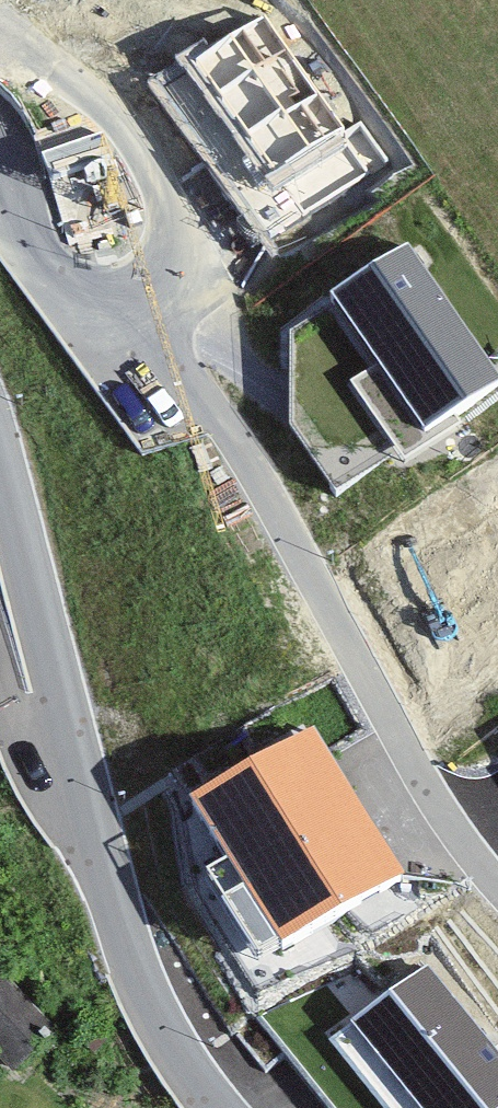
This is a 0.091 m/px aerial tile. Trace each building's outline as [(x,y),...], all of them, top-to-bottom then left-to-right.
[(124,40),(139,0),(18,0),(124,40)] [(387,164),(268,0),(154,82),(273,247),(387,164)] [(408,238),(330,291),(380,364),(355,381),(403,450),(497,386),(497,369),(408,238)] [(451,557),(497,630),(497,527),(451,557)] [(402,875),(314,724),(191,795),(279,946),(402,875)] [(432,960),(335,1034),(392,1107),(497,1107),(497,1047),(432,960)] [(0,968),(0,1059),(11,1070),(57,1026),(0,968)]
